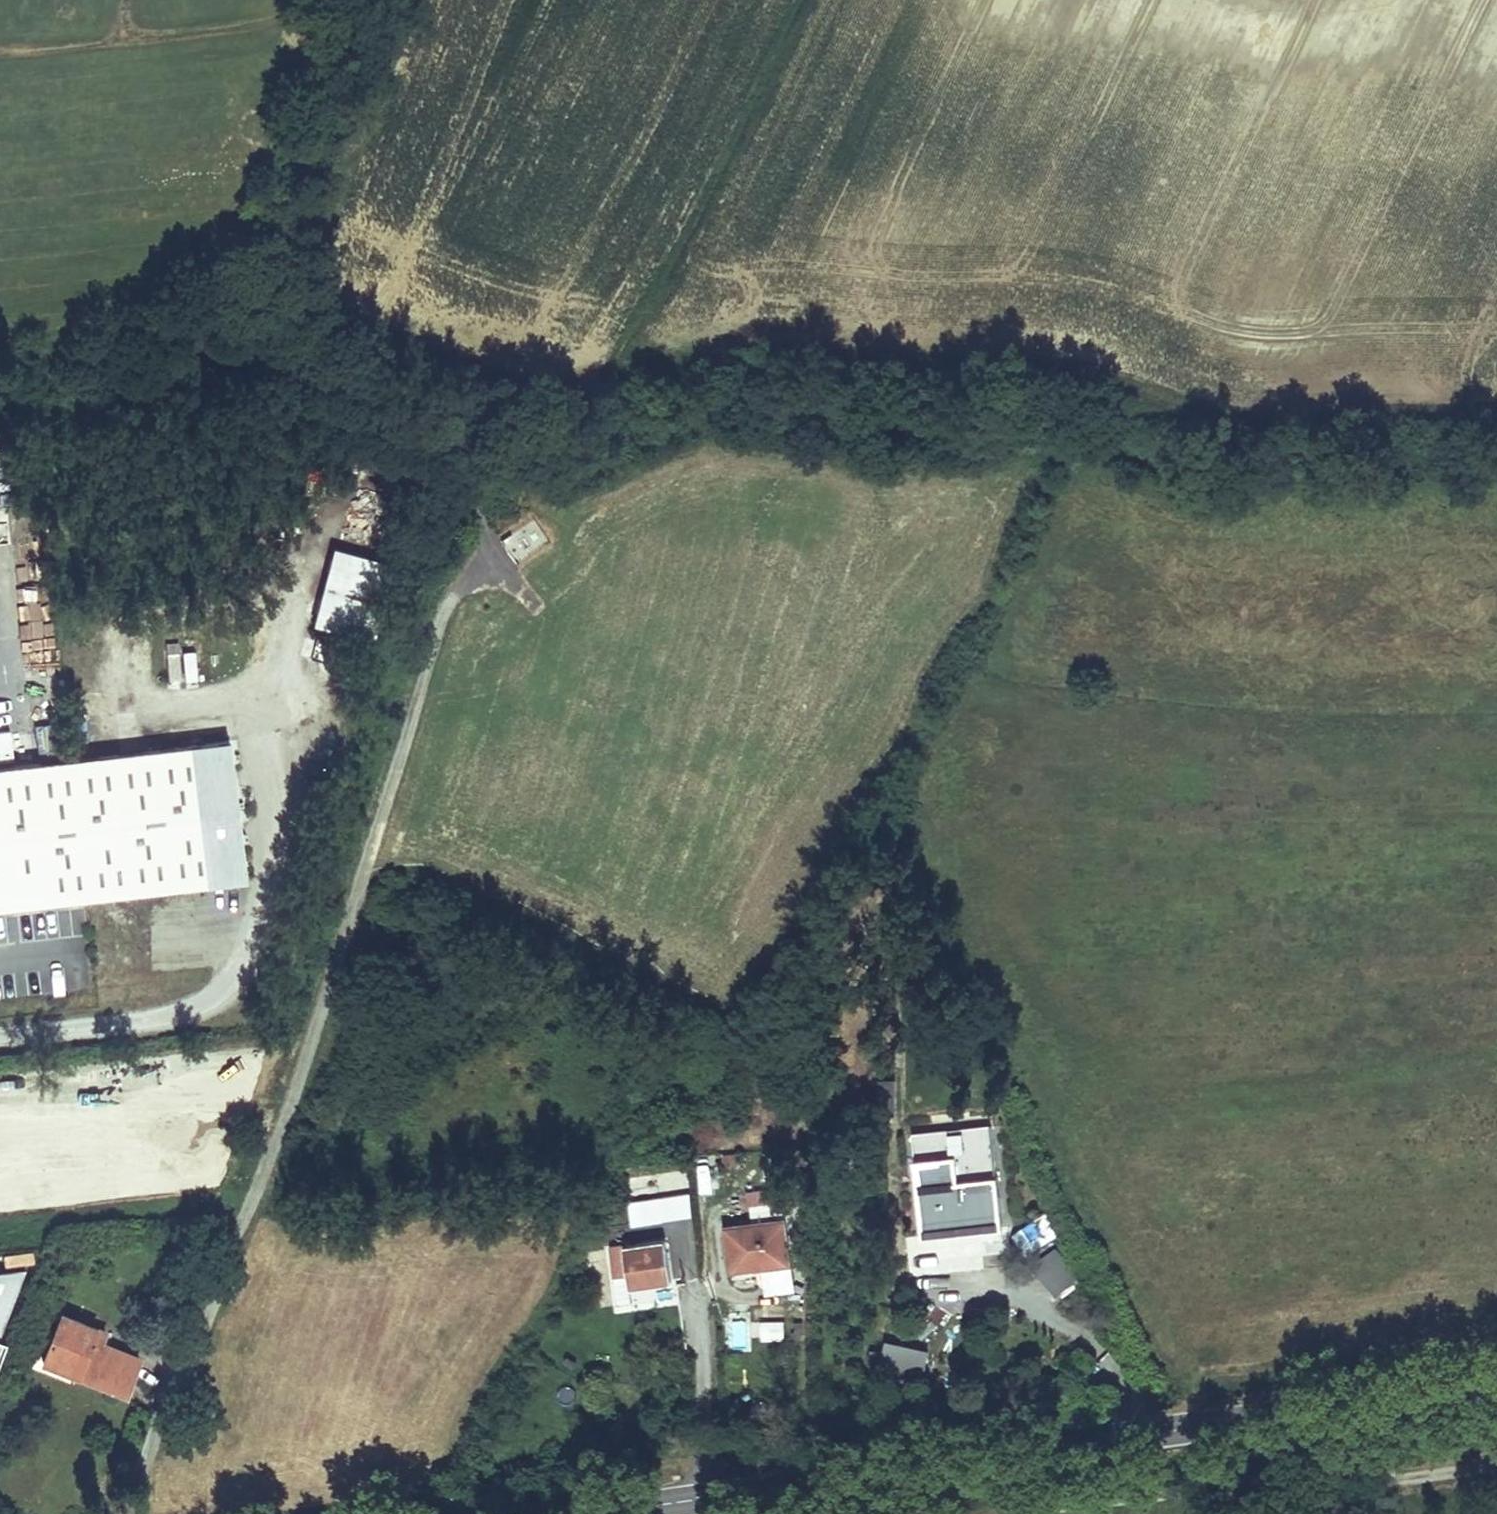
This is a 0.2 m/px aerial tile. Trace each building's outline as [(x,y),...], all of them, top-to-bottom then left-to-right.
[(43,525),(13,526),(14,563),(45,562),(43,525)] [(335,549),(314,624),(372,639),(393,564),(335,549)] [(167,684),(197,681),(194,641),(164,643),(167,684)] [(13,761),(9,731),(0,732),(0,763),(13,761)] [(246,880),(229,741),(0,767),(0,909),(246,880)] [(943,1181),(997,1176),(992,1127),(914,1134),(916,1156),(940,1154),(943,1181)] [(968,1230),(1002,1227),(997,1176),(943,1181),(940,1154),(916,1156),(923,1223),(967,1218),(968,1230)] [(725,1227),(731,1271),(790,1264),(782,1202),(751,1206),(752,1223),(725,1227)] [(629,1207),(632,1227),(662,1223),(659,1203),(629,1207)] [(1016,1230),(1048,1296),(1075,1283),(1052,1237),(1055,1236),(1045,1216),(1016,1230)] [(968,1230),(967,1218),(923,1223),(924,1235),(968,1230)] [(692,1270),(686,1239),(666,1243),(673,1274),(692,1270)] [(666,1241),(611,1248),(614,1277),(629,1275),(631,1285),(671,1280),(666,1241)] [(790,1264),(731,1271),(732,1281),(791,1274),(790,1264)] [(61,1315),(45,1355),(80,1368),(77,1375),(125,1395),(139,1359),(100,1344),(92,1341),(96,1328),(61,1315)] [(105,1332),(96,1328),(92,1341),(100,1344),(105,1332)] [(0,1331),(0,1359),(10,1335),(0,1331)] [(877,1380),(921,1390),(930,1350),(886,1340),(877,1380)] [(45,1355),(42,1362),(77,1375),(80,1368),(45,1355)]
